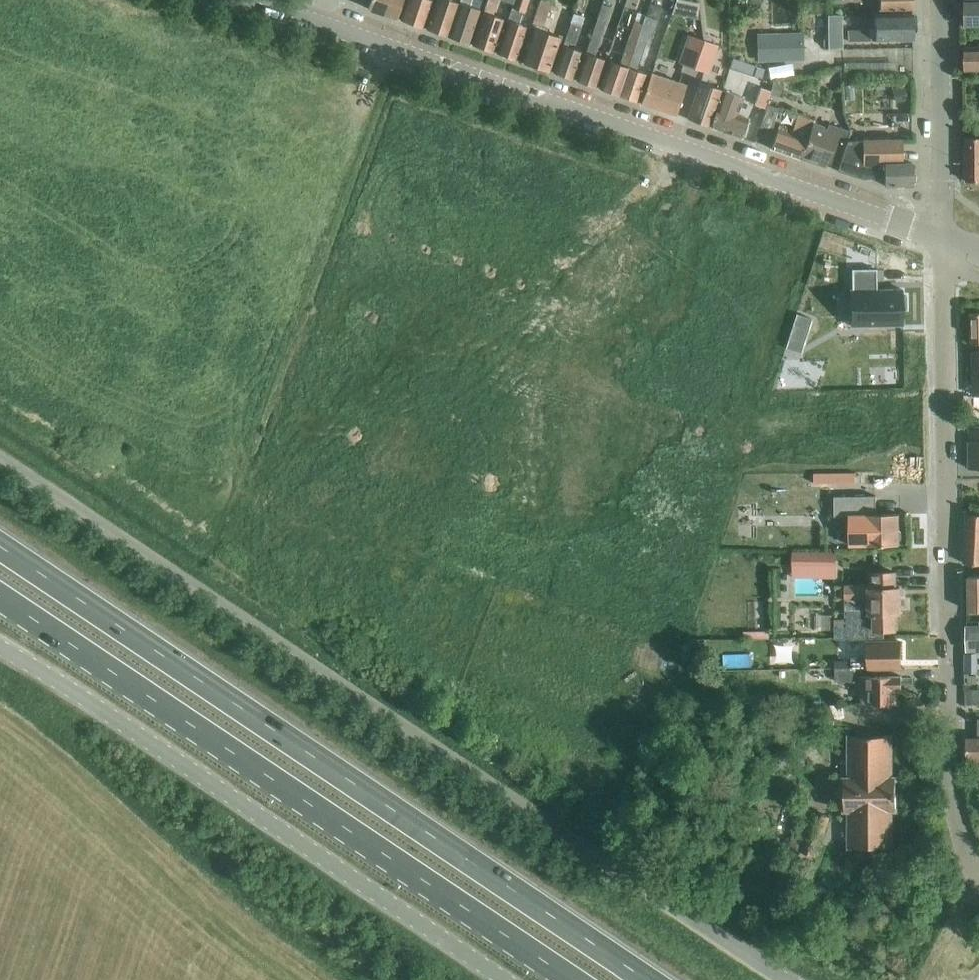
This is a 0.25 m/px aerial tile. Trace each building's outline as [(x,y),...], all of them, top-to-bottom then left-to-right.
[(403,0),(371,0),(368,9),(396,19),(403,0)] [(402,21),(423,28),(433,0),(409,0),(402,21)] [(448,37),(460,0),(450,0),(449,0),(438,0),(427,30),(448,37)] [(448,37),(467,43),(482,0),(460,0),(448,37)] [(472,45),(493,52),(504,19),(495,15),(500,0),(487,0),(472,45)] [(528,0),(515,0),(496,54),(515,60),(526,27),(517,23),(521,12),(524,13),(528,0)] [(531,24),(536,25),(523,63),(526,64),(527,68),(537,72),(540,69),(547,71),(559,37),(546,33),(547,29),(543,27),(552,0),(539,0),(531,24)] [(911,0),(878,0),(878,11),(912,10),(911,0)] [(965,4),(965,27),(978,27),(978,3),(965,4)] [(601,4),(597,19),(576,81),(595,87),(604,59),(595,56),(611,7),(601,4)] [(869,32),(863,32),(846,32),(846,41),(912,40),(912,32),(917,32),(917,17),(912,17),(912,14),(873,15),(873,30),(869,30),(869,32)] [(576,31),(580,18),(573,15),(553,73),(573,80),(583,52),(569,47),(570,42),(576,44),(580,32),(576,31)] [(641,23),(616,94),(635,101),(645,73),(634,70),(644,42),(648,44),(657,19),(644,15),(641,23)] [(598,88),(616,94),(641,23),(633,20),(618,64),(607,61),(598,88)] [(778,35),(779,60),(803,59),(802,34),(778,35)] [(757,60),(779,60),(778,35),(756,35),(757,60)] [(678,64),(694,70),(703,44),(703,41),(687,36),(678,64)] [(841,36),(830,36),(830,49),(841,49),(841,36)] [(703,44),(694,70),(705,74),(715,45),(703,41),(703,44)] [(965,50),(965,73),(978,72),(978,50),(965,50)] [(771,62),(772,76),(797,74),(796,60),(771,62)] [(651,74),(641,103),(666,112),(675,115),(680,99),(682,95),(681,95),(685,86),(651,74)] [(771,90),(766,105),(778,109),(785,86),(773,82),(771,90)] [(687,119),(710,127),(723,91),(700,83),(687,119)] [(904,84),(892,87),(896,103),(908,100),(904,84)] [(754,105),(765,109),(766,105),(771,90),(760,87),(754,105)] [(723,91),(710,127),(742,138),(748,119),(737,115),(743,97),(723,91)] [(772,129),(778,109),(766,105),(765,109),(760,125),(772,129)] [(772,148),(800,158),(812,123),(813,121),(798,115),(792,134),(785,131),(786,127),(779,125),(772,148)] [(827,163),(838,167),(843,155),(848,141),(851,132),(829,124),(828,129),(812,123),(800,158),(825,167),(827,163)] [(966,138),(967,181),(978,181),(978,138),(966,138)] [(838,167),(837,171),(862,179),(865,179),(884,178),(884,186),(904,186),(911,185),(915,182),(915,175),(912,172),(912,163),(902,163),(902,140),(862,141),(848,141),(843,155),(838,167)] [(852,290),(849,290),(850,326),(902,325),(902,310),(906,309),(906,296),(902,296),(902,289),(876,290),(876,269),(851,269),(852,290)] [(970,313),(971,344),(978,344),(978,313),(970,313)] [(809,327),(812,319),(796,314),(794,322),(809,327)] [(967,421),(967,428),(978,429),(978,418),(974,418),(974,421),(967,421)] [(970,469),(978,469),(978,430),(970,429),(970,441),(969,441),(970,469)] [(867,512),(868,544),(900,544),(899,513),(876,513),(876,496),(834,496),(834,513),(867,512)] [(967,514),(966,564),(978,564),(978,515),(967,514)] [(836,552),(794,552),(794,569),(825,569),(826,554),(835,554),(835,556),(836,556),(836,552)] [(884,629),(895,629),(895,613),(901,613),(900,586),(895,586),(895,572),(874,572),(875,587),(844,587),(845,618),(835,619),(835,638),(884,637),(884,629)] [(970,575),(970,611),(978,611),(978,575),(970,575)] [(770,622),(770,599),(755,599),(755,622),(770,622)] [(967,651),(978,651),(978,625),(967,625),(967,651)] [(746,626),(745,638),(770,639),(770,628),(746,626)] [(852,657),(852,667),(857,667),(901,667),(901,641),(868,642),(868,657),(852,657)] [(978,681),(978,666),(978,665),(978,653),(968,653),(970,682),(978,681)] [(857,667),(852,667),(852,668),(835,668),(836,683),(857,682),(857,667)] [(897,687),(902,687),(902,675),(859,676),(859,688),(863,688),(863,703),(897,702),(897,687)] [(978,701),(978,687),(969,687),(970,701),(978,701)] [(978,718),(978,738),(966,739),(967,760),(978,760),(978,718)] [(897,808),(897,776),(891,776),(891,735),(850,735),(850,777),(845,777),(845,808),(850,808),(850,845),(856,845),(856,854),(884,855),(884,845),(892,845),(892,808),(897,808)]
